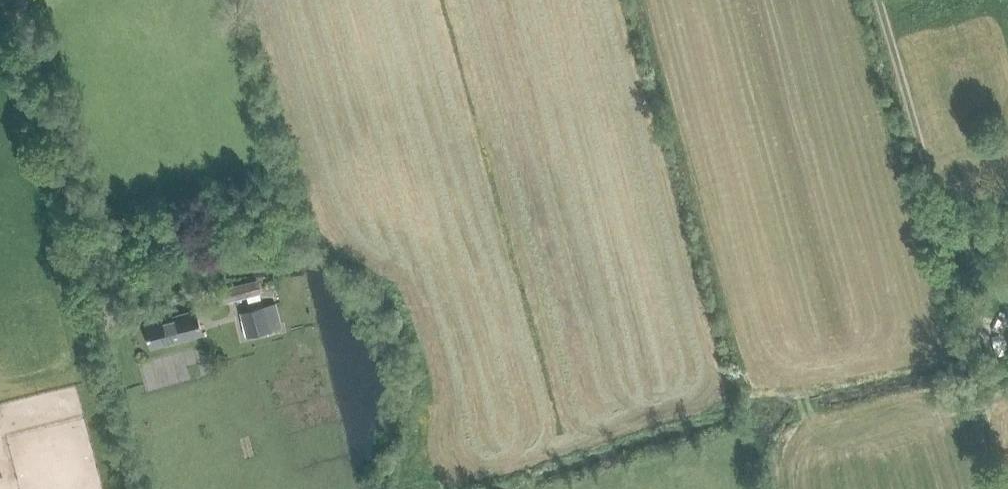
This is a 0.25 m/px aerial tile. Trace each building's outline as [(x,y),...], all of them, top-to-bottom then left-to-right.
[(216,292),(219,304),(258,293),(255,281),(216,292)] [(262,307),(268,331),(282,327),(276,303),(262,307)] [(268,331),(262,307),(242,312),(248,336),(268,331)] [(193,310),(156,320),(156,322),(143,326),(148,344),(162,341),(162,343),(200,333),(193,310)] [(159,388),(157,380),(171,375),(165,356),(140,363),(148,391),(159,388)]
